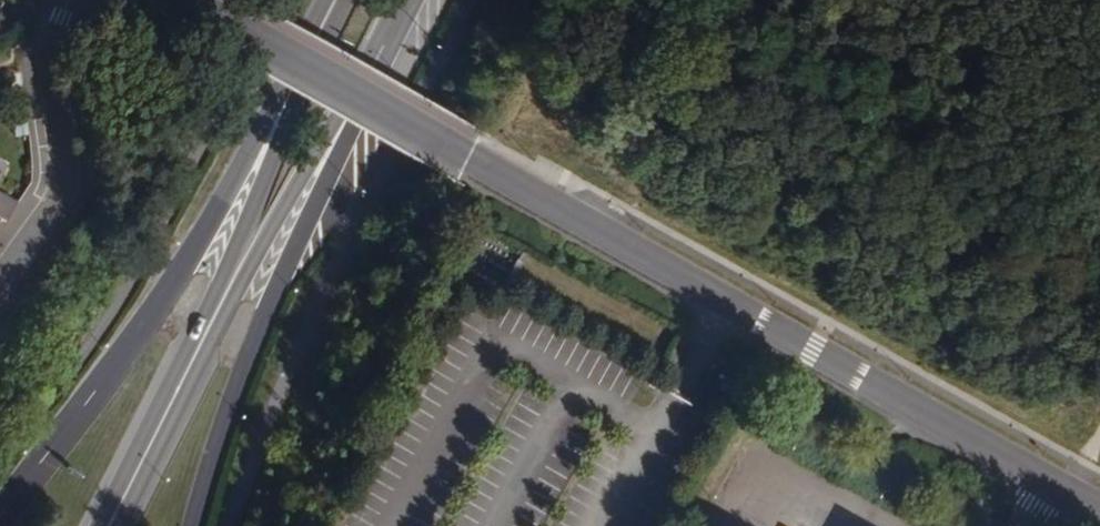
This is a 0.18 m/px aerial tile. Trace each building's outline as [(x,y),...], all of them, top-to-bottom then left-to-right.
[(3,221),(14,202),(0,194),(0,219),(3,221)]
